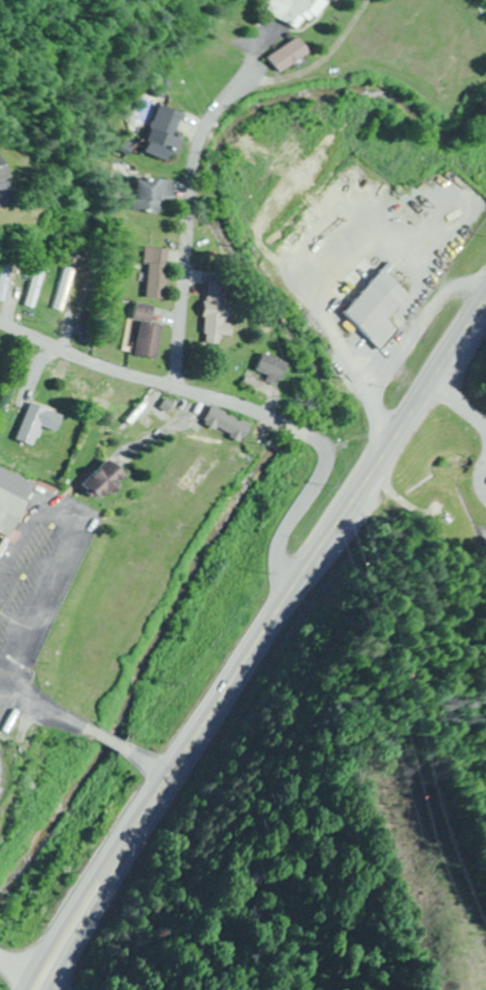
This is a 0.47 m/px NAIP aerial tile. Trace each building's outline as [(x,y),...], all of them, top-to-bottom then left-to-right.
[(297,34),(322,0),(271,0),(264,10),(297,34)] [(264,60),(276,76),(304,54),(293,39),(264,60)] [(145,154),(166,163),(187,116),(165,107),(145,154)] [(4,156),(0,157),(0,186),(13,182),(4,156)] [(128,213),(154,216),(155,203),(166,204),(168,183),(132,179),(128,213)] [(137,299),(157,300),(161,251),(140,249),(137,299)] [(404,296),(373,271),(335,316),(376,350),(394,329),(384,321),(404,296)] [(42,274),(32,272),(25,306),(35,308),(42,274)] [(200,272),(197,345),(216,346),(216,337),(220,338),(222,273),(200,272)] [(64,317),(71,275),(61,273),(54,315),(64,317)] [(85,321),(96,279),(85,276),(74,318),(85,321)] [(155,326),(144,325),(147,307),(130,305),(128,320),(134,321),(129,357),(150,360),(155,326)] [(280,366),(256,354),(247,374),(271,385),(280,366)] [(32,447),(47,411),(31,404),(15,440),(32,447)] [(244,427),(205,407),(195,426),(235,445),(244,427)] [(96,503),(120,479),(102,462),(79,486),(96,503)] [(9,541),(29,500),(19,495),(26,481),(0,469),(0,536),(9,541)]
